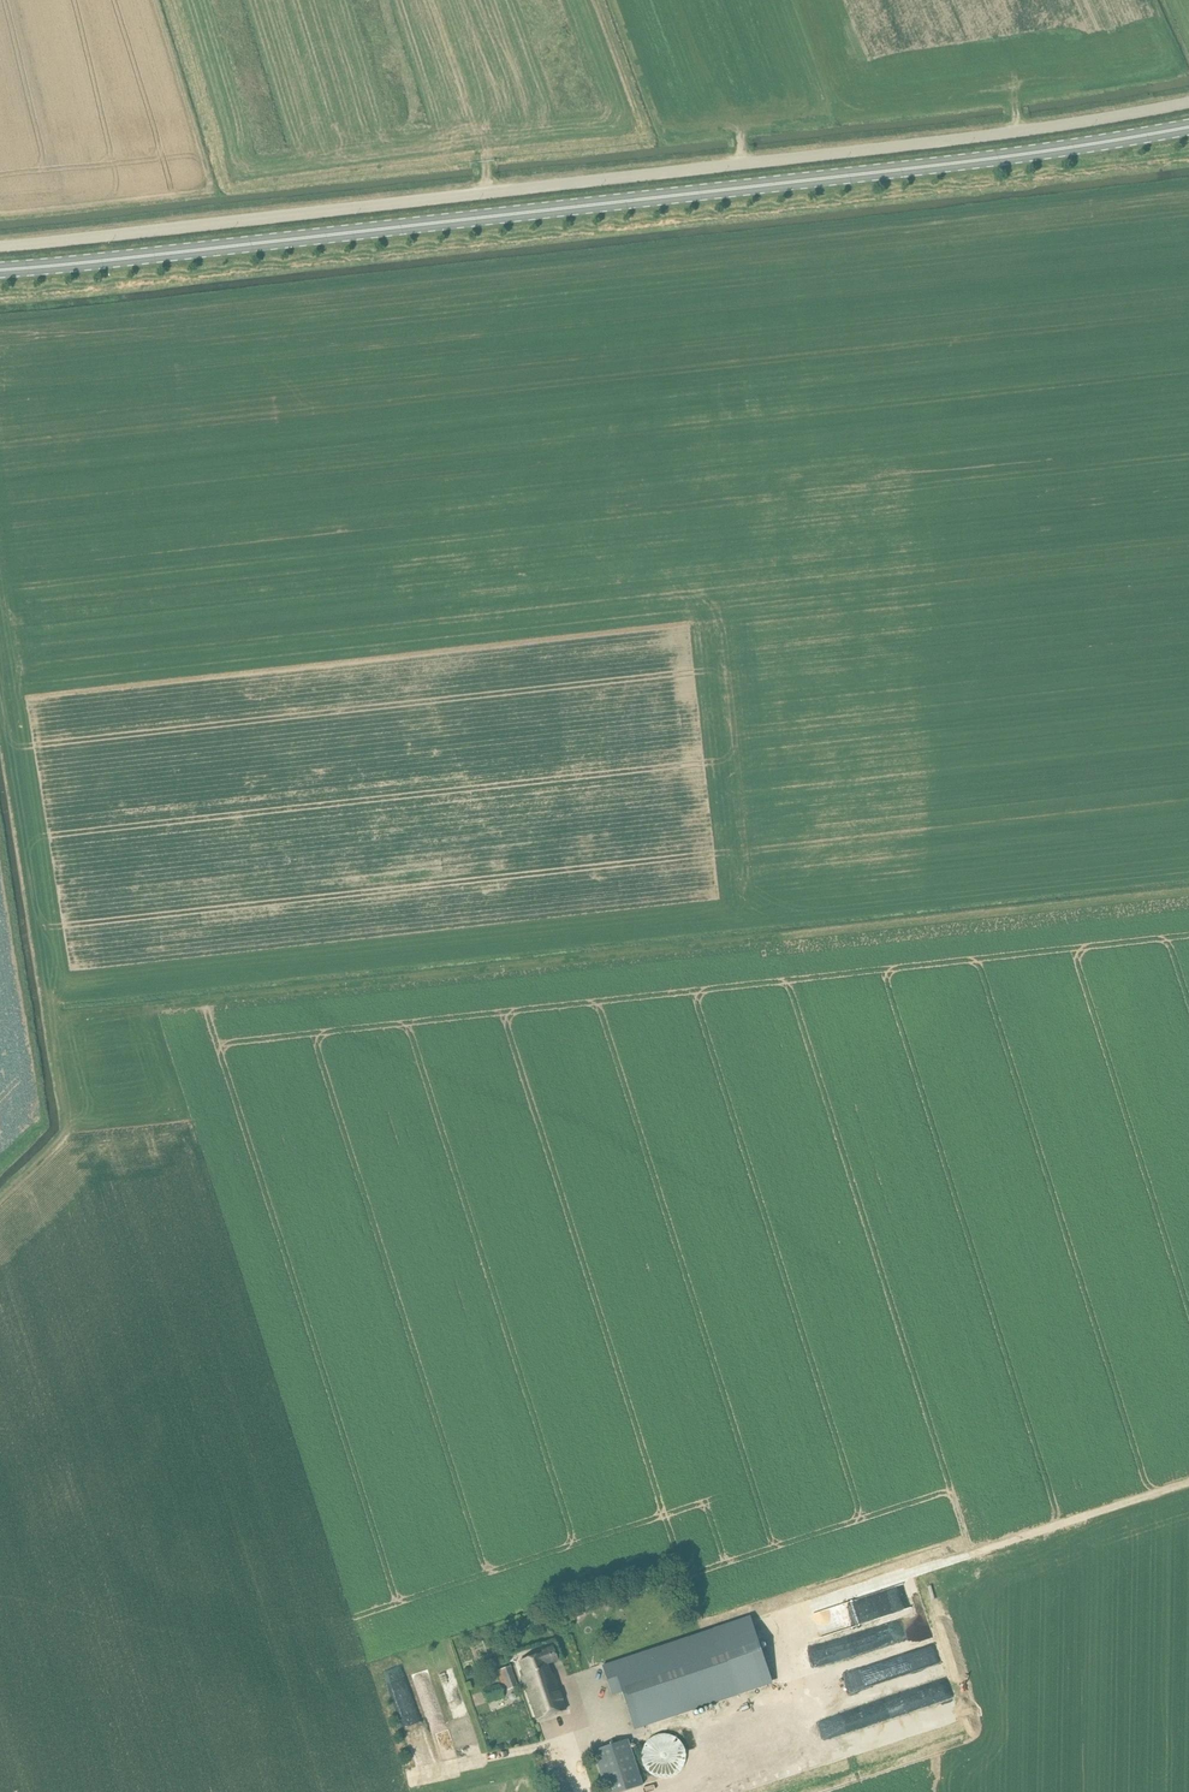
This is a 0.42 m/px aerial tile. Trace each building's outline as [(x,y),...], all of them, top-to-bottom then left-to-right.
[(751,1616),(602,1666),(611,1696),(621,1692),(634,1730),(774,1684),(755,1628),(752,1617),(751,1616)] [(865,1629),(870,1647),(905,1637),(900,1620),(865,1629)] [(553,1674),(551,1675),(547,1664),(557,1660),(552,1647),(542,1651),(543,1654),(519,1662),(522,1671),(520,1671),(536,1719),(565,1710),(553,1674)] [(847,1666),(805,1679),(810,1695),(852,1683),(847,1666)] [(399,1667),(384,1673),(410,1741),(425,1736),(399,1667)] [(498,1672),(503,1686),(516,1682),(511,1667),(498,1672)] [(488,1702),(503,1697),(499,1686),(484,1691),(488,1702)] [(684,1763),(685,1757),(684,1751),(682,1745),(678,1741),(672,1737),(666,1735),(660,1735),(654,1737),(649,1741),(645,1745),(642,1751),(642,1757),(642,1763),(645,1769),(649,1773),(654,1777),(660,1779),(666,1779),(672,1777),(678,1773),(682,1769),(684,1763)] [(606,1791),(622,1791),(642,1785),(627,1740),(593,1751),(606,1791)]
